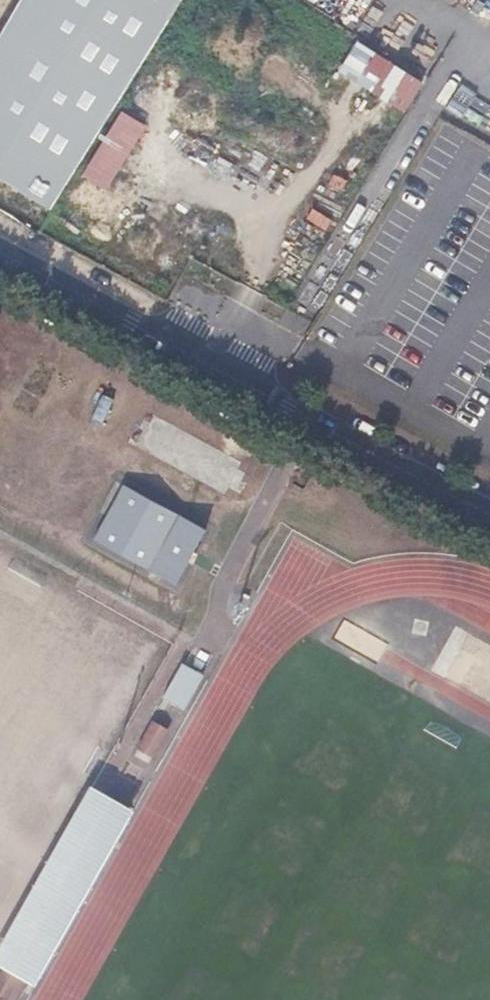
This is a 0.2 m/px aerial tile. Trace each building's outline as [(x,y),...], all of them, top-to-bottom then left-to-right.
[(0,35),(0,185),(50,215),(181,0),(21,0),(0,35)] [(487,10),(476,28),(484,35),(483,37),(489,42),(489,12),(487,10)] [(375,96),(402,113),(420,83),(393,67),(375,96)] [(215,450),(205,466),(213,471),(208,480),(236,496),(251,471),(215,450)] [(173,592),(207,532),(116,480),(98,511),(106,515),(89,544),(173,592)] [(182,658),(164,692),(185,704),(204,669),(182,658)] [(168,730),(153,722),(137,750),(152,758),(168,730)] [(93,788),(0,953),(0,968),(5,971),(55,885),(62,872),(105,795),(93,788)] [(135,812),(105,795),(62,872),(92,889),(135,812)] [(62,872),(55,885),(85,901),(92,889),(62,872)] [(55,885),(5,971),(0,981),(0,999),(9,999),(20,980),(36,989),(85,901),(55,885)]
